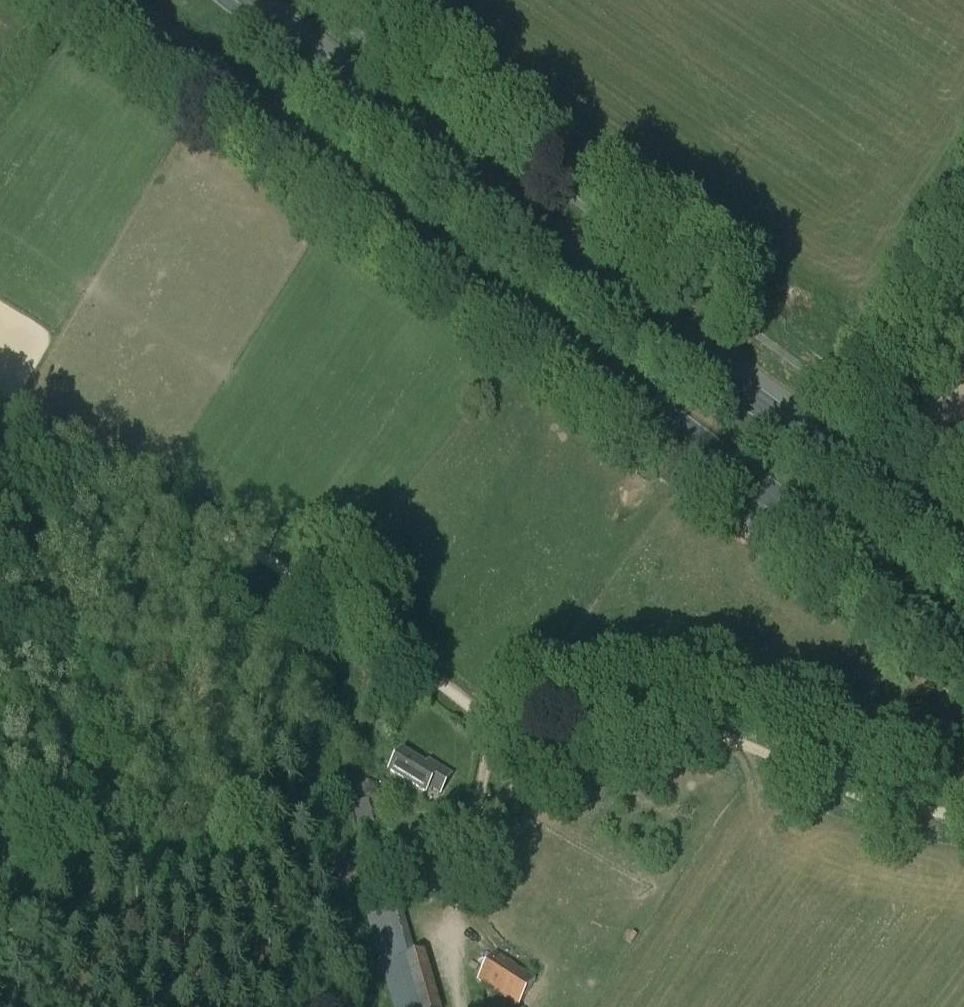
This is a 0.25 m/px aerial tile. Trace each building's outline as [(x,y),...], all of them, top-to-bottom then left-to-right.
[(403,753),(390,772),(425,794),(430,787),(440,794),(452,776),(431,763),(428,768),(403,753)] [(426,952),(412,956),(396,899),(366,906),(394,1006),(441,1006),(426,952)] [(493,958),(478,981),(519,1006),(536,981),(495,954),(493,958)]
